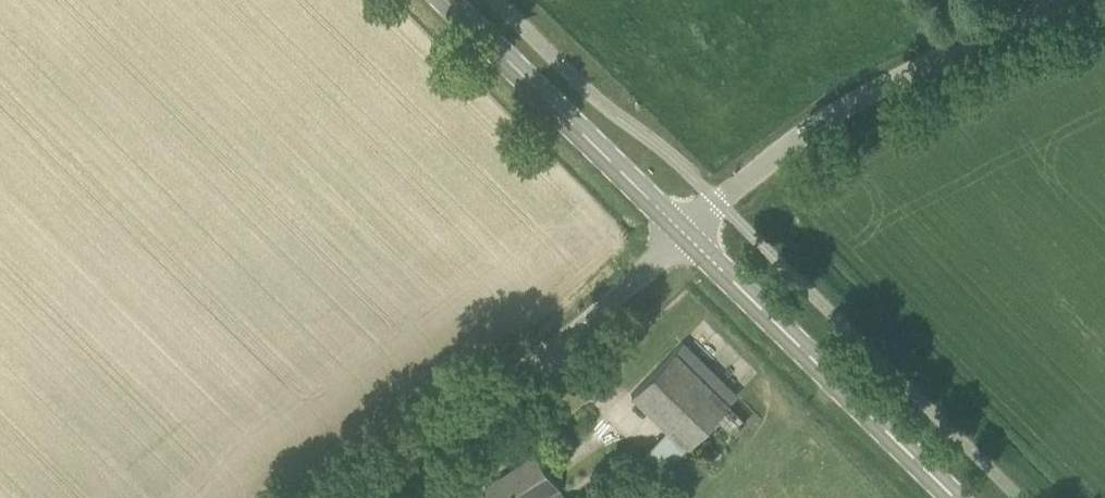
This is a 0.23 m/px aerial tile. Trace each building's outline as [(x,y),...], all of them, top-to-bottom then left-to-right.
[(632,394),(686,447),(737,394),(683,341),(632,394)] [(559,488),(534,453),(486,488),(493,497),(528,497),(532,495),(535,497),(545,497),(559,488)]
